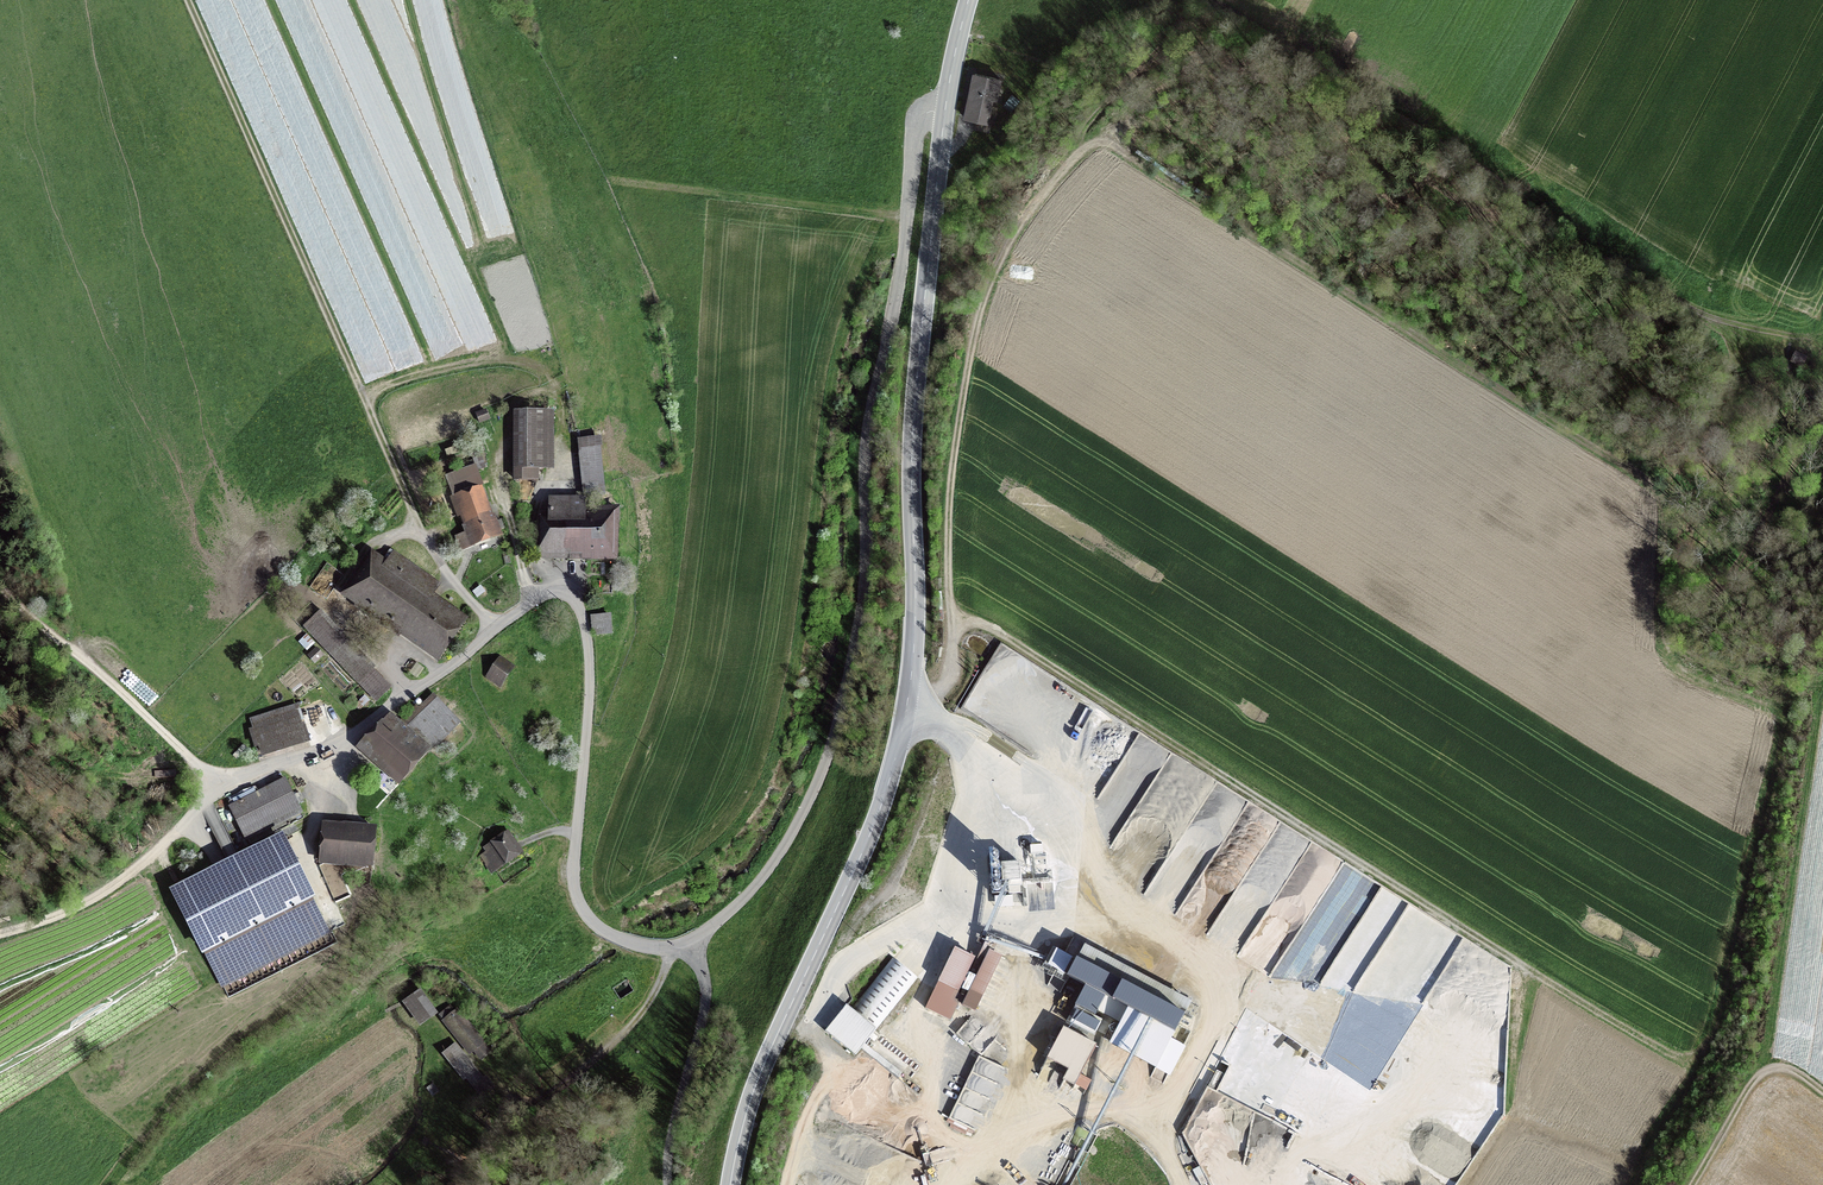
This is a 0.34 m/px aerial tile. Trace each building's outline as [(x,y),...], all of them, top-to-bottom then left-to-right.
[(996,84),(977,80),(968,118),(986,123),(996,84)] [(555,416),(522,415),(521,467),(541,468),(554,468),(555,416)] [(605,442),(587,444),(591,490),(609,489),(605,442)] [(541,468),(521,467),(520,480),(540,480),(541,468)] [(452,483),(461,504),(483,494),(474,473),(452,483)] [(483,494),(461,504),(473,534),(461,539),(465,548),(500,534),(483,494)] [(610,552),(611,515),(572,515),(573,500),(550,500),(550,515),(543,515),(542,551),(610,552)] [(391,570),(377,561),(352,599),(442,658),(465,623),(431,601),(438,590),(396,563),(391,570)] [(393,687),(324,616),(308,631),(377,703),(393,687)] [(615,617),(598,619),(599,636),(616,635),(615,617)] [(515,669),(505,662),(493,679),(502,686),(515,669)] [(395,722),(369,750),(404,781),(429,753),(461,722),(438,700),(407,731),(395,722)] [(254,722),(264,757),(309,744),(299,709),(254,722)] [(285,784),(232,812),(246,839),(299,810),(285,784)] [(380,832),(331,827),(328,860),(376,865),(380,832)] [(524,856),(514,839),(490,854),(500,871),(524,856)] [(182,894),(208,949),(228,989),(336,935),(316,895),(287,841),(182,894)] [(998,850),(986,850),(987,891),(1003,891),(1002,879),(1011,879),(1010,861),(998,861),(998,850)] [(1156,1067),(1184,1016),(1053,947),(1044,963),(1086,985),(1076,1005),(1095,1016),(1098,1011),(1121,1023),(1110,1042),(1156,1067)] [(981,961),(961,951),(931,1009),(951,1019),(981,961)] [(995,953),(969,1007),(982,1013),(1008,959),(995,953)] [(895,961),(855,1010),(878,1028),(918,979),(895,961)] [(425,995),(410,1006),(424,1025),(439,1015),(425,995)] [(855,1010),(834,1037),(858,1055),(878,1028),(855,1010)] [(457,1011),(444,1021),(475,1061),(488,1051),(457,1011)] [(977,1021),(963,1037),(995,1064),(1008,1048),(977,1021)] [(1099,1048),(1071,1033),(1057,1059),(1077,1070),(1072,1081),(1079,1085),(1099,1048)] [(458,1048),(445,1059),(481,1103),(495,1091),(458,1048)] [(1158,1099),(1150,1090),(1141,1099),(1150,1108),(1158,1099)]
